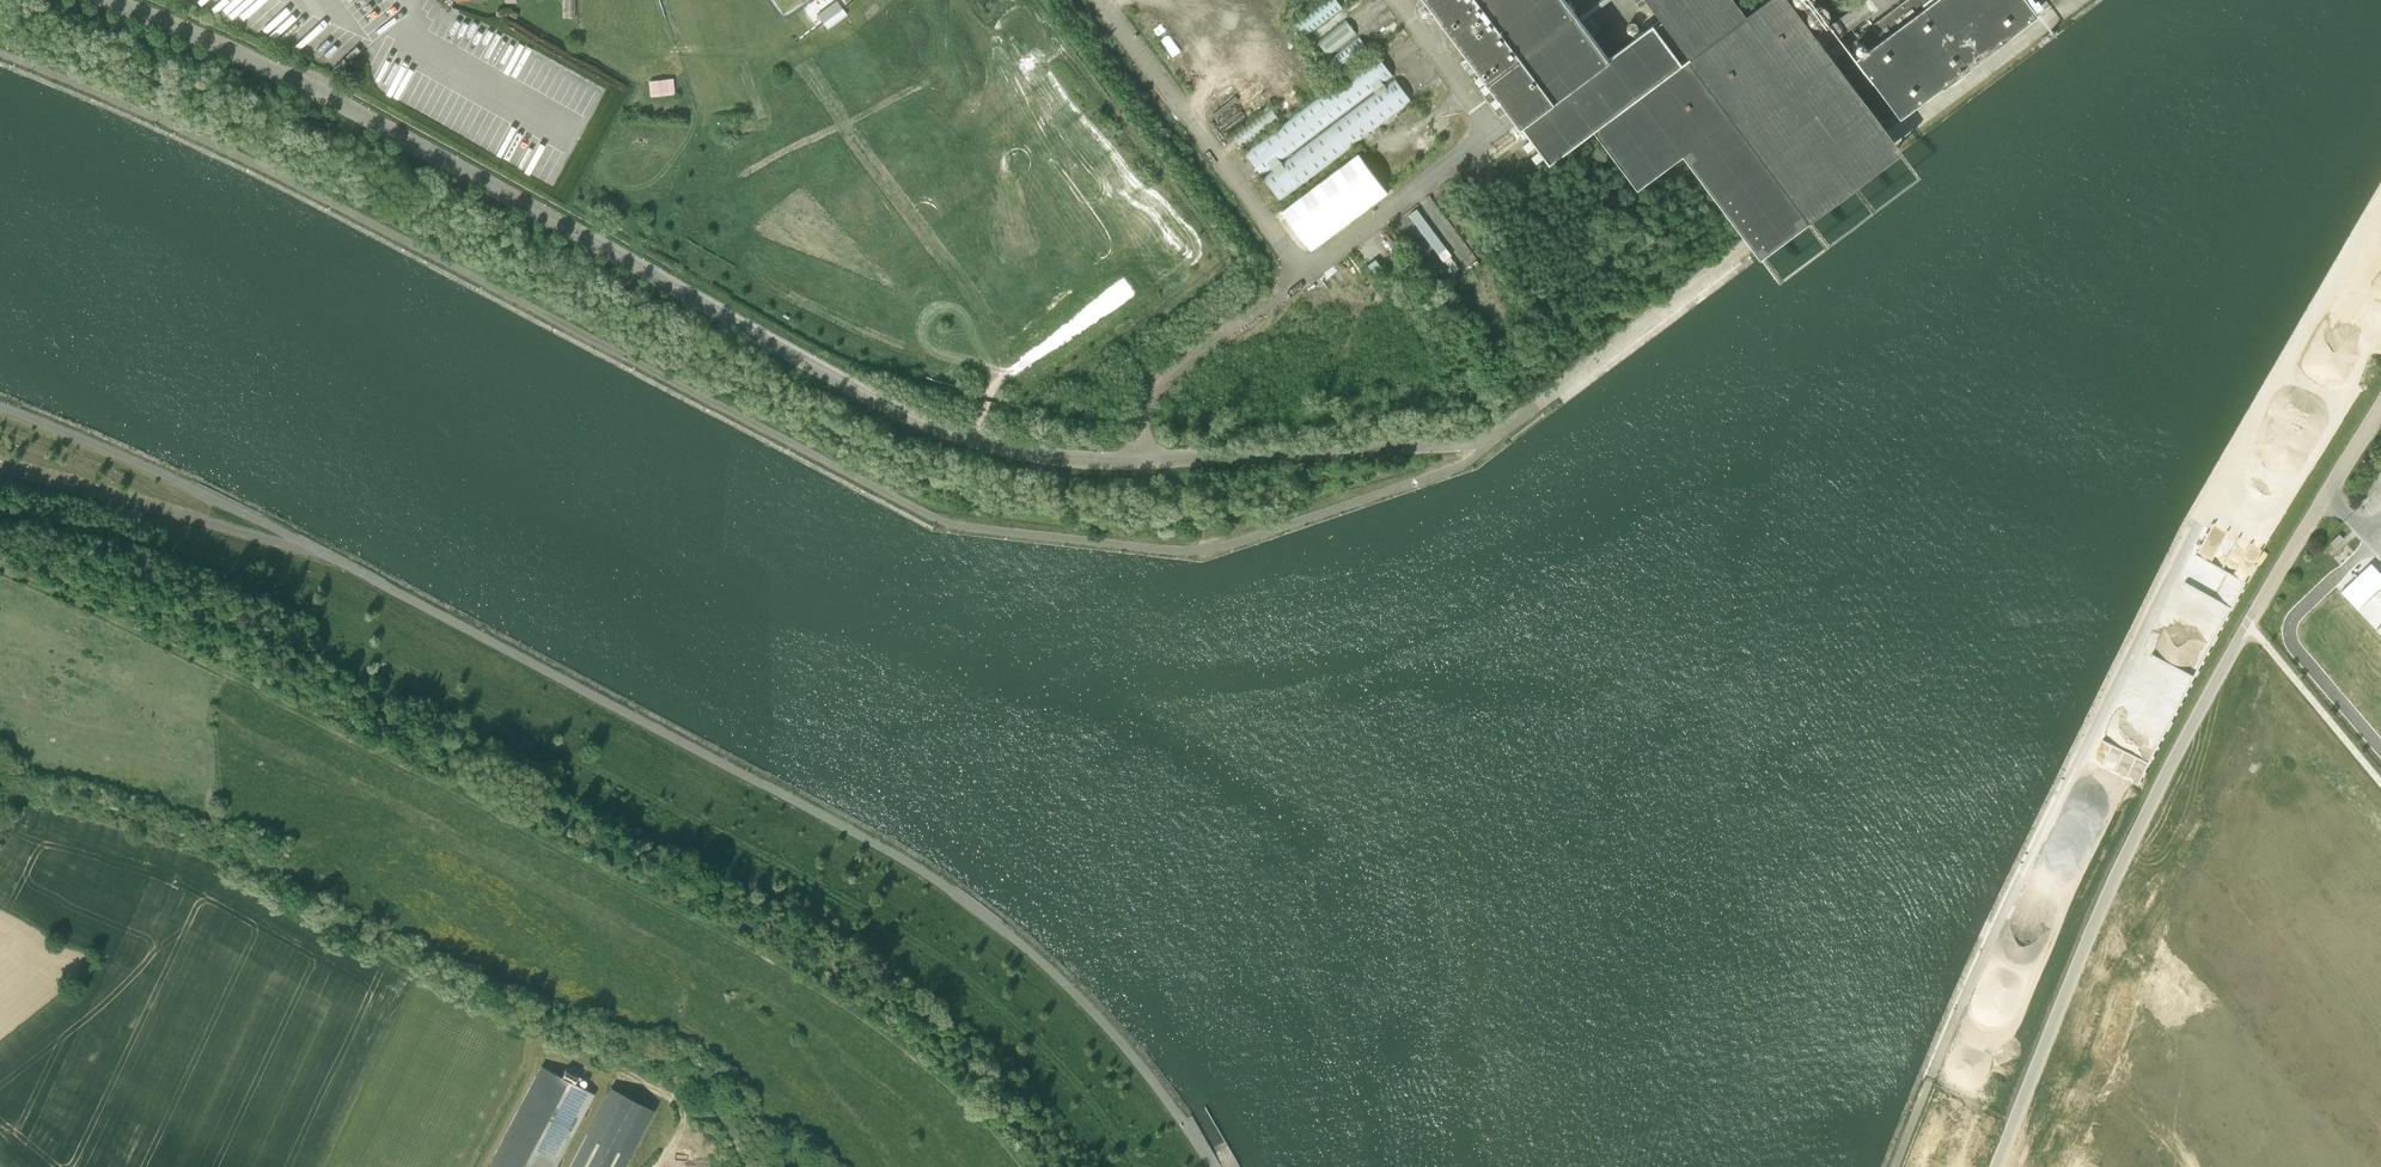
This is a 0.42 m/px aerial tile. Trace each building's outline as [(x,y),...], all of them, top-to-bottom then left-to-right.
[(566,21),(574,20),(574,0),(565,0),(566,21)] [(1307,33),(1345,6),(1341,0),(1324,0),(1297,19),(1307,33)] [(1609,55),(1566,0),(1428,0),(1548,161),(1594,129),(1609,55)] [(1747,15),(1660,18),(1609,55),(1594,129),(1638,188),(1685,152),(1755,249),(1896,143),(1788,0),(1766,0),(1747,15)] [(1660,18),(1747,15),(1736,0),(1647,0),(1660,18)] [(1898,115),(2034,14),(2024,0),(1905,0),(1873,24),(1883,37),(1855,57),(1898,115)] [(847,16),(837,1),(817,16),(827,30),(847,16)] [(1835,22),(1836,17),(1835,13),(1833,9),(1829,7),(1825,6),(1820,7),(1817,9),(1814,13),(1813,17),(1814,22),(1817,25),(1820,28),(1825,29),(1829,28),(1833,25),(1835,22)] [(1331,53),(1359,31),(1348,17),(1320,39),(1331,53)] [(1396,17),(1377,28),(1382,36),(1401,24),(1396,17)] [(1397,41),(1406,32),(1402,28),(1393,37),(1397,41)] [(1362,34),(1333,55),(1342,67),(1371,46),(1362,34)] [(1279,195),(1409,97),(1375,52),(1245,150),(1279,195)] [(672,79),(648,81),(650,97),(674,95),(672,79)] [(1410,211),(1445,258),(1453,252),(1462,263),(1472,256),(1461,242),(1451,248),(1419,204),(1410,211)] [(2343,538),(2339,533),(2329,542),(2334,547),(2343,538)] [(2357,609),(2380,634),(2380,586),(2357,609)] [(593,1092),(540,1064),(485,1166),(554,1166),(593,1092)] [(652,1108),(609,1085),(567,1166),(621,1166),(652,1108)]
